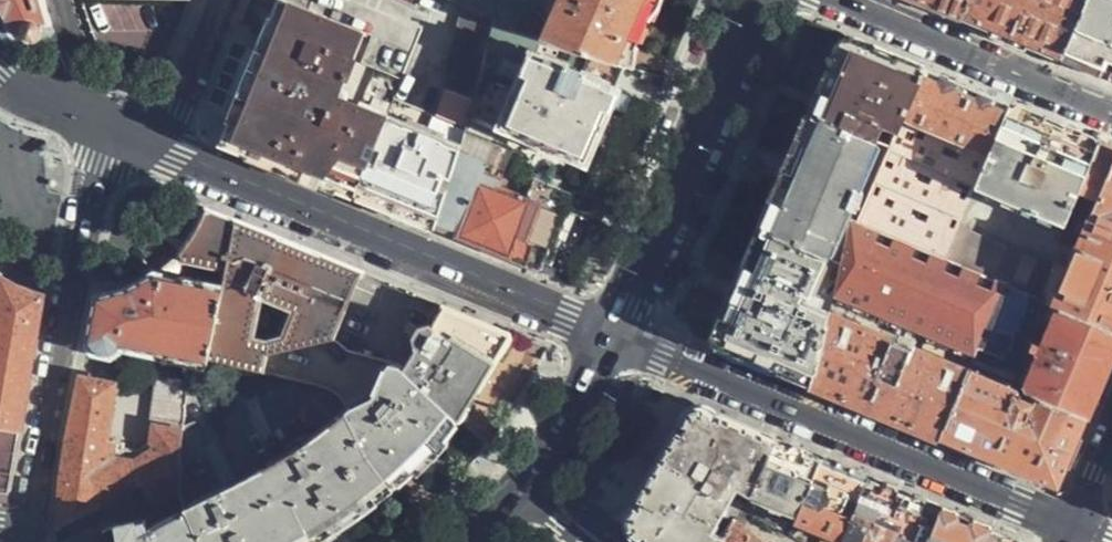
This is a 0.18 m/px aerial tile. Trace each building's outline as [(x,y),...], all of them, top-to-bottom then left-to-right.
[(21,33),(44,25),(36,0),(3,0),(21,33)] [(465,6),(498,23),(503,0),(450,0),(465,6)] [(498,23),(496,32),(518,37),(524,6),(505,0),(503,0),(498,23)] [(659,0),(561,0),(542,44),(626,66),(637,45),(659,0)] [(958,17),(966,0),(916,0),(958,17)] [(1059,59),(1084,0),(966,0),(958,17),(1009,38),(1059,59)] [(1059,59),(1098,76),(1100,70),(1103,63),(1111,66),(1111,0),(1084,0),(1059,59)] [(353,197),(386,121),(335,98),(360,34),(282,1),(266,39),(232,121),(222,143),(286,169),(353,197)] [(496,32),(498,23),(465,6),(443,71),(448,74),(445,90),(473,102),(496,32)] [(473,102),(471,114),(572,156),(589,163),(609,119),(621,93),(616,91),(626,66),(542,44),(518,37),(496,32),(473,102)] [(923,72),(871,51),(867,55),(864,50),(858,46),(854,46),(846,47),(842,49),(839,52),(837,57),(837,62),(836,69),(832,68),(816,103),(811,116),(874,145),(880,129),(895,136),(923,72)] [(941,79),(923,72),(895,136),(865,208),(861,216),(858,225),(943,261),(958,227),(974,187),(1008,107),(987,99),(941,79)] [(390,107),(397,86),(378,80),(371,101),(390,107)] [(1051,125),(1008,107),(974,187),(1063,225),(1078,190),(1096,144),(1051,125)] [(874,145),(811,116),(787,171),(760,233),(773,239),(824,261),(846,210),(861,216),(865,208),(861,206),(863,198),(854,194),(874,145)] [(435,229),(459,151),(386,121),(353,197),(396,214),(435,229)] [(508,145),(466,127),(459,151),(435,229),(539,269),(566,207),(571,194),(557,187),(535,178),(526,198),(515,194),(517,192),(494,181),(508,145)] [(1096,144),(1078,190),(1097,199),(1111,165),(1111,151),(1107,149),(1096,144)] [(1097,199),(1078,243),(1070,240),(1067,247),(1074,250),(1069,263),(1057,258),(1053,265),(1039,301),(1050,306),(1055,308),(1111,332),(1111,165),(1097,199)] [(185,266),(225,281),(237,222),(209,210),(198,227),(188,243),(181,254),(185,266)] [(209,362),(265,375),(271,355),(336,339),(362,273),(301,248),(237,222),(225,281),(209,362)] [(849,222),(833,298),(974,354),(1002,285),(943,261),(858,225),(849,222)] [(958,227),(943,261),(1002,285),(1039,301),(1053,265),(958,227)] [(1057,243),(1063,245),(1068,231),(1062,229),(1057,243)] [(712,344),(812,384),(829,317),(804,307),(824,261),(773,239),(760,233),(736,289),(712,344)] [(209,362),(225,281),(185,266),(181,254),(163,268),(143,278),(99,296),(89,340),(97,354),(116,357),(125,349),(190,362),(190,374),(206,377),(209,362)] [(12,494),(47,293),(23,282),(16,279),(0,272),(0,492),(12,494)] [(1002,285),(974,354),(972,359),(998,369),(1021,316),(1042,325),(1050,306),(1039,301),(1002,285)] [(399,370),(458,423),(487,379),(510,342),(511,340),(511,335),(446,308),(436,328),(432,327),(421,329),(414,341),(415,349),(409,360),(406,358),(399,370)] [(1111,351),(1111,332),(1055,308),(1023,385),(1025,393),(1034,398),(1085,418),(1101,379),(1111,351)] [(912,425),(940,437),(966,372),(829,317),(812,384),(839,395),(912,425)] [(379,392),(349,412),(359,430),(371,458),(392,487),(429,454),(458,423),(399,370),(392,365),(385,380),(379,392)] [(1055,487),(1085,418),(1034,398),(1032,403),(1013,395),(1015,389),(968,370),(966,372),(940,437),(1002,463),(1055,487)] [(185,426),(189,385),(160,379),(148,429),(150,431),(146,446),(133,457),(117,452),(119,447),(102,442),(115,385),(92,380),(81,377),(67,436),(58,527),(143,481),(167,467),(178,462),(183,439),(185,426)] [(774,438),(719,414),(714,416),(708,410),(702,408),(697,408),(692,410),(687,413),(683,420),(680,428),(677,429),(659,462),(641,496),(641,503),(634,507),(631,514),(630,519),(630,526),(631,530),(638,535),(648,538),(648,541),(721,541),(712,536),(720,519),(732,527),(736,521),(746,507),(737,501),(743,492),(752,495),(774,438)] [(186,508),(200,541),(312,541),(341,524),(367,505),(392,487),(371,458),(359,430),(349,412),(316,437),(285,457),(228,488),(186,508)] [(178,464),(178,467),(205,457),(198,423),(185,426),(183,439),(178,462),(178,464)] [(799,448),(774,438),(752,495),(798,513),(820,457),(799,448)] [(843,466),(820,457),(798,513),(797,516),(842,535),(866,476),(843,466)] [(186,508),(184,502),(178,478),(178,467),(178,464),(178,462),(167,467),(143,481),(152,504),(149,507),(155,528),(149,530),(145,517),(116,524),(120,541),(200,541),(186,508)] [(842,535),(857,541),(927,541),(940,506),(902,491),(866,476),(842,535)] [(1023,540),(981,523),(940,506),(927,541),(1024,541),(1023,540)] [(116,524),(114,516),(67,541),(120,541),(116,524)] [(736,521),(732,527),(721,541),(763,541),(736,521)]
